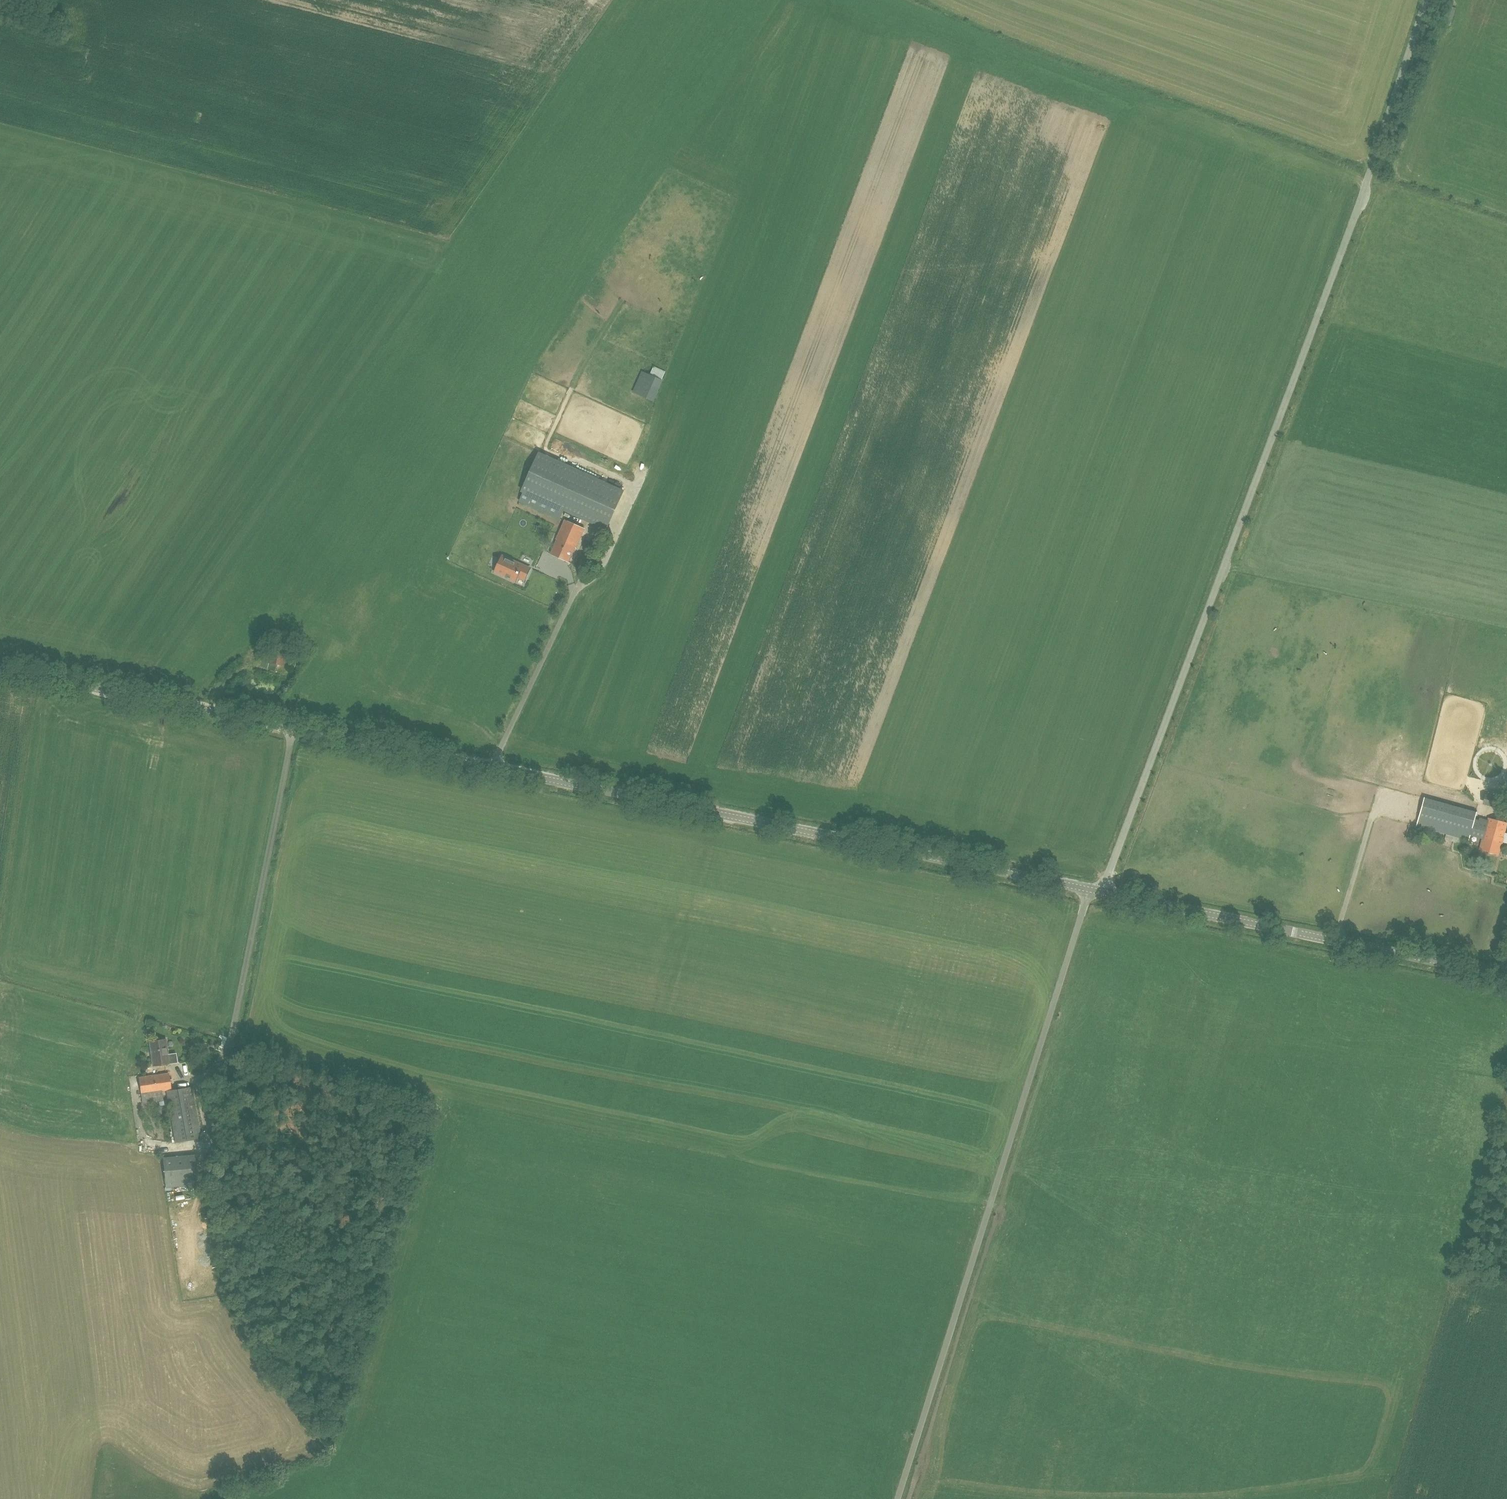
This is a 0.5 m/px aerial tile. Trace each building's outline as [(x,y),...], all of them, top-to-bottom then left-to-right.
[(1456,8),(1448,5),(1442,23),(1450,25),(1456,8)] [(654,366),(650,374),(642,370),(633,392),(654,401),(663,380),(662,379),(665,371),(654,366)] [(597,452),(603,456),(607,450),(601,446),(597,452)] [(623,490),(539,452),(522,491),(524,492),(520,501),(558,519),(563,509),(606,529),(623,490)] [(576,547),(585,528),(565,519),(556,538),(557,539),(551,553),(569,561),(575,547),(576,547)] [(511,560),(511,559),(504,556),(504,557),(502,556),(495,571),(516,581),(518,576),(525,579),(530,568),(511,560)] [(281,664),(285,645),(274,642),(270,662),(281,664)] [(1501,810),(1504,801),(1485,795),(1483,805),(1501,810)] [(1488,817),(1487,820),(1479,817),(1479,820),(1474,818),(1476,812),(1424,797),(1416,825),(1468,839),(1470,834),(1482,838),(1479,848),(1499,854),(1506,823),(1506,822),(1488,817)] [(176,1052),(168,1054),(166,1039),(150,1041),(154,1065),(177,1062),(176,1052)] [(161,1090),(171,1089),(169,1073),(139,1077),(142,1102),(163,1100),(161,1090)] [(175,1141),(200,1137),(192,1086),(167,1091),(175,1141)] [(195,1154),(162,1157),(165,1188),(197,1184),(195,1154)]
